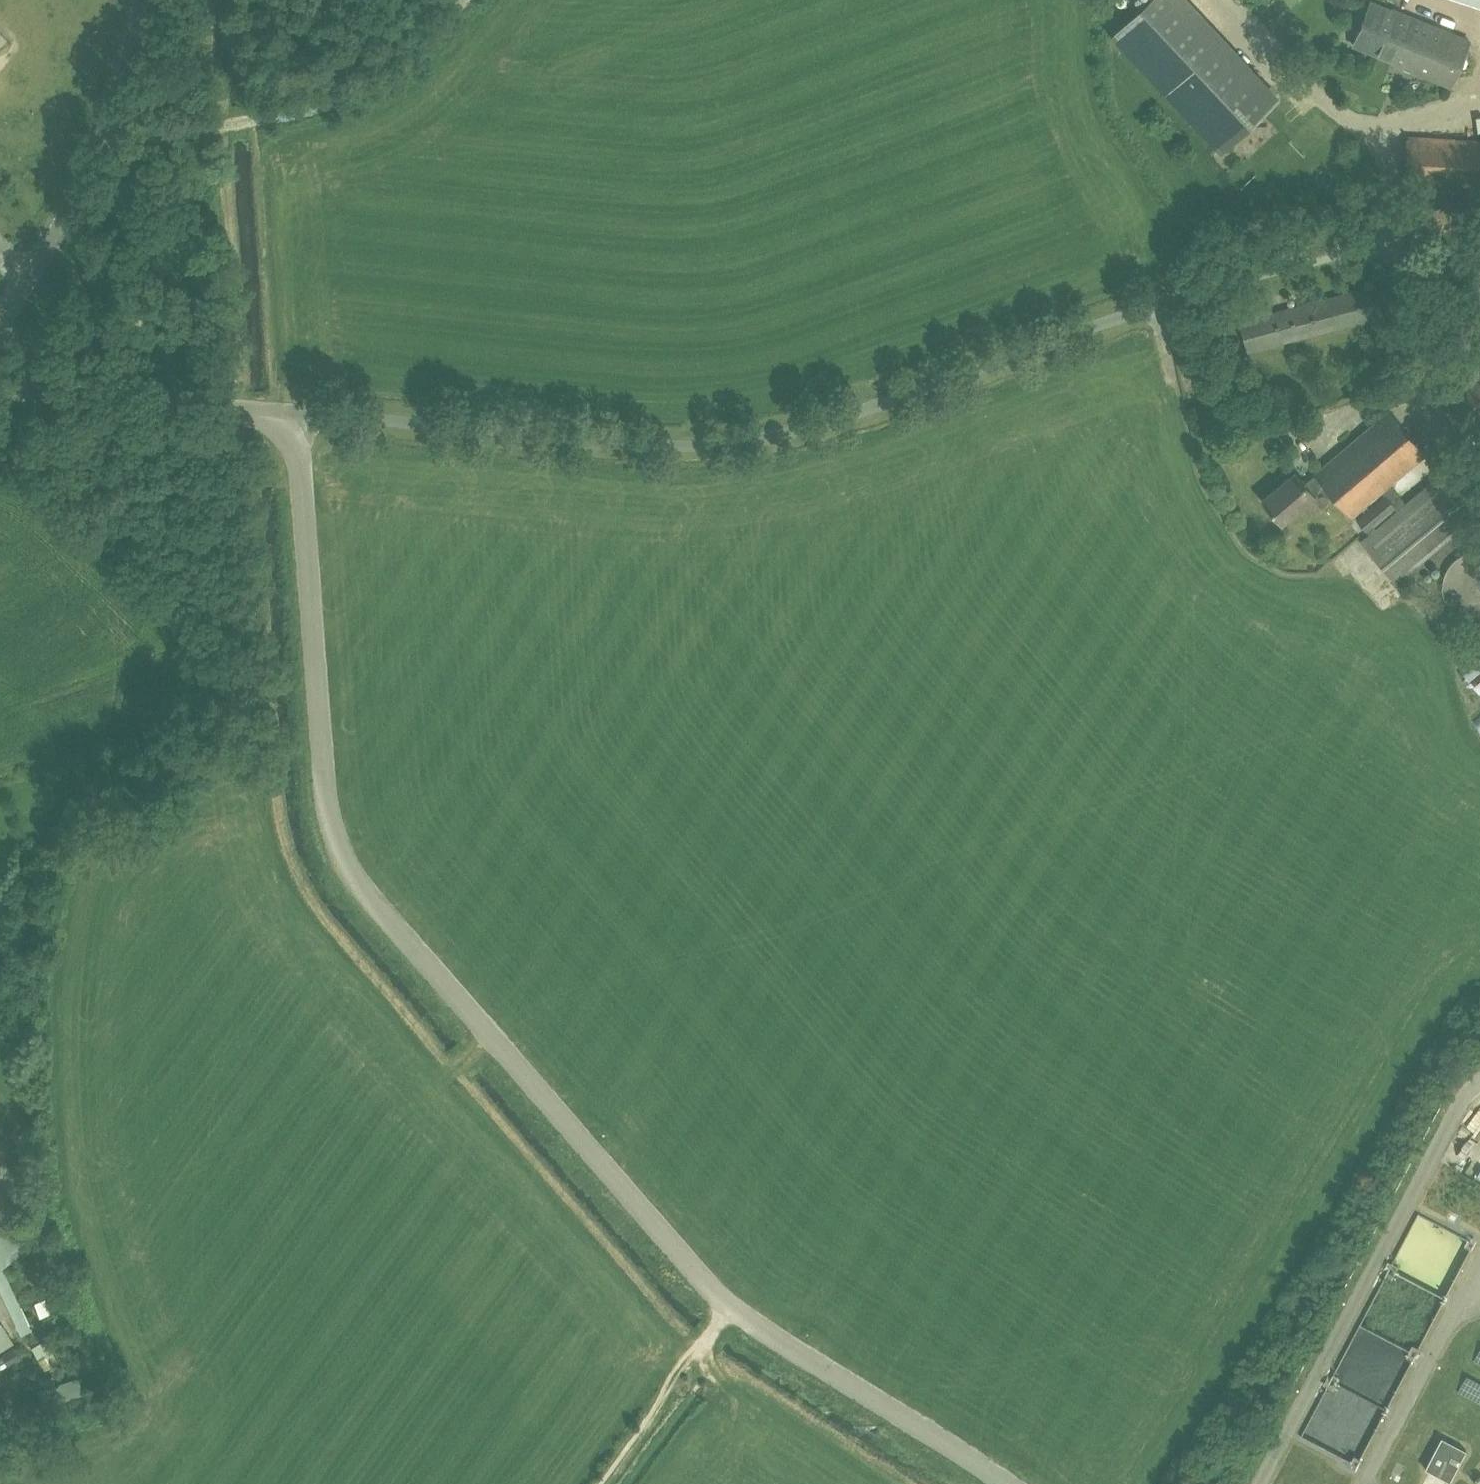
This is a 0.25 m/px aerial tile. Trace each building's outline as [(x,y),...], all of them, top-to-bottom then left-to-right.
[(1111,36),(1221,153),(1267,109),(1164,0),(1149,0),(1111,36)] [(1452,86),(1470,40),(1393,9),(1392,11),(1371,2),(1354,45),(1394,61),(1393,62),(1452,86)] [(1407,137),(1405,182),(1479,186),(1479,141),(1407,137)] [(1385,312),(1378,284),(1239,321),(1247,349),(1385,312)] [(1358,519),(1370,534),(1361,542),(1402,590),(1479,524),(1479,517),(1443,473),(1407,503),(1391,484),(1426,454),(1389,410),(1315,473),(1316,474),(1305,484),(1295,472),(1262,499),(1282,523),(1315,495),(1314,495),(1325,485),(1352,517),(1382,492),(1386,496),(1358,519)] [(1443,591),(1443,592),(1444,598),(1447,603),(1450,608),(1453,613),(1458,616),(1463,619),(1468,622),(1473,623),(1479,623),(1479,550),(1473,551),(1468,552),(1463,554),(1458,557),(1453,561),(1450,565),(1447,570),(1444,575),(1443,581),(1443,587),(1443,591)] [(1459,672),(1478,696),(1479,695),(1479,656),(1459,672)] [(11,1206),(0,1186),(0,1212),(11,1206)] [(54,1375),(41,1379),(44,1387),(39,1389),(44,1406),(86,1393),(81,1376),(56,1383),(54,1375)] [(1450,1481),(1467,1450),(1442,1437),(1425,1468),(1431,1471),(1448,1480),(1450,1481)]
